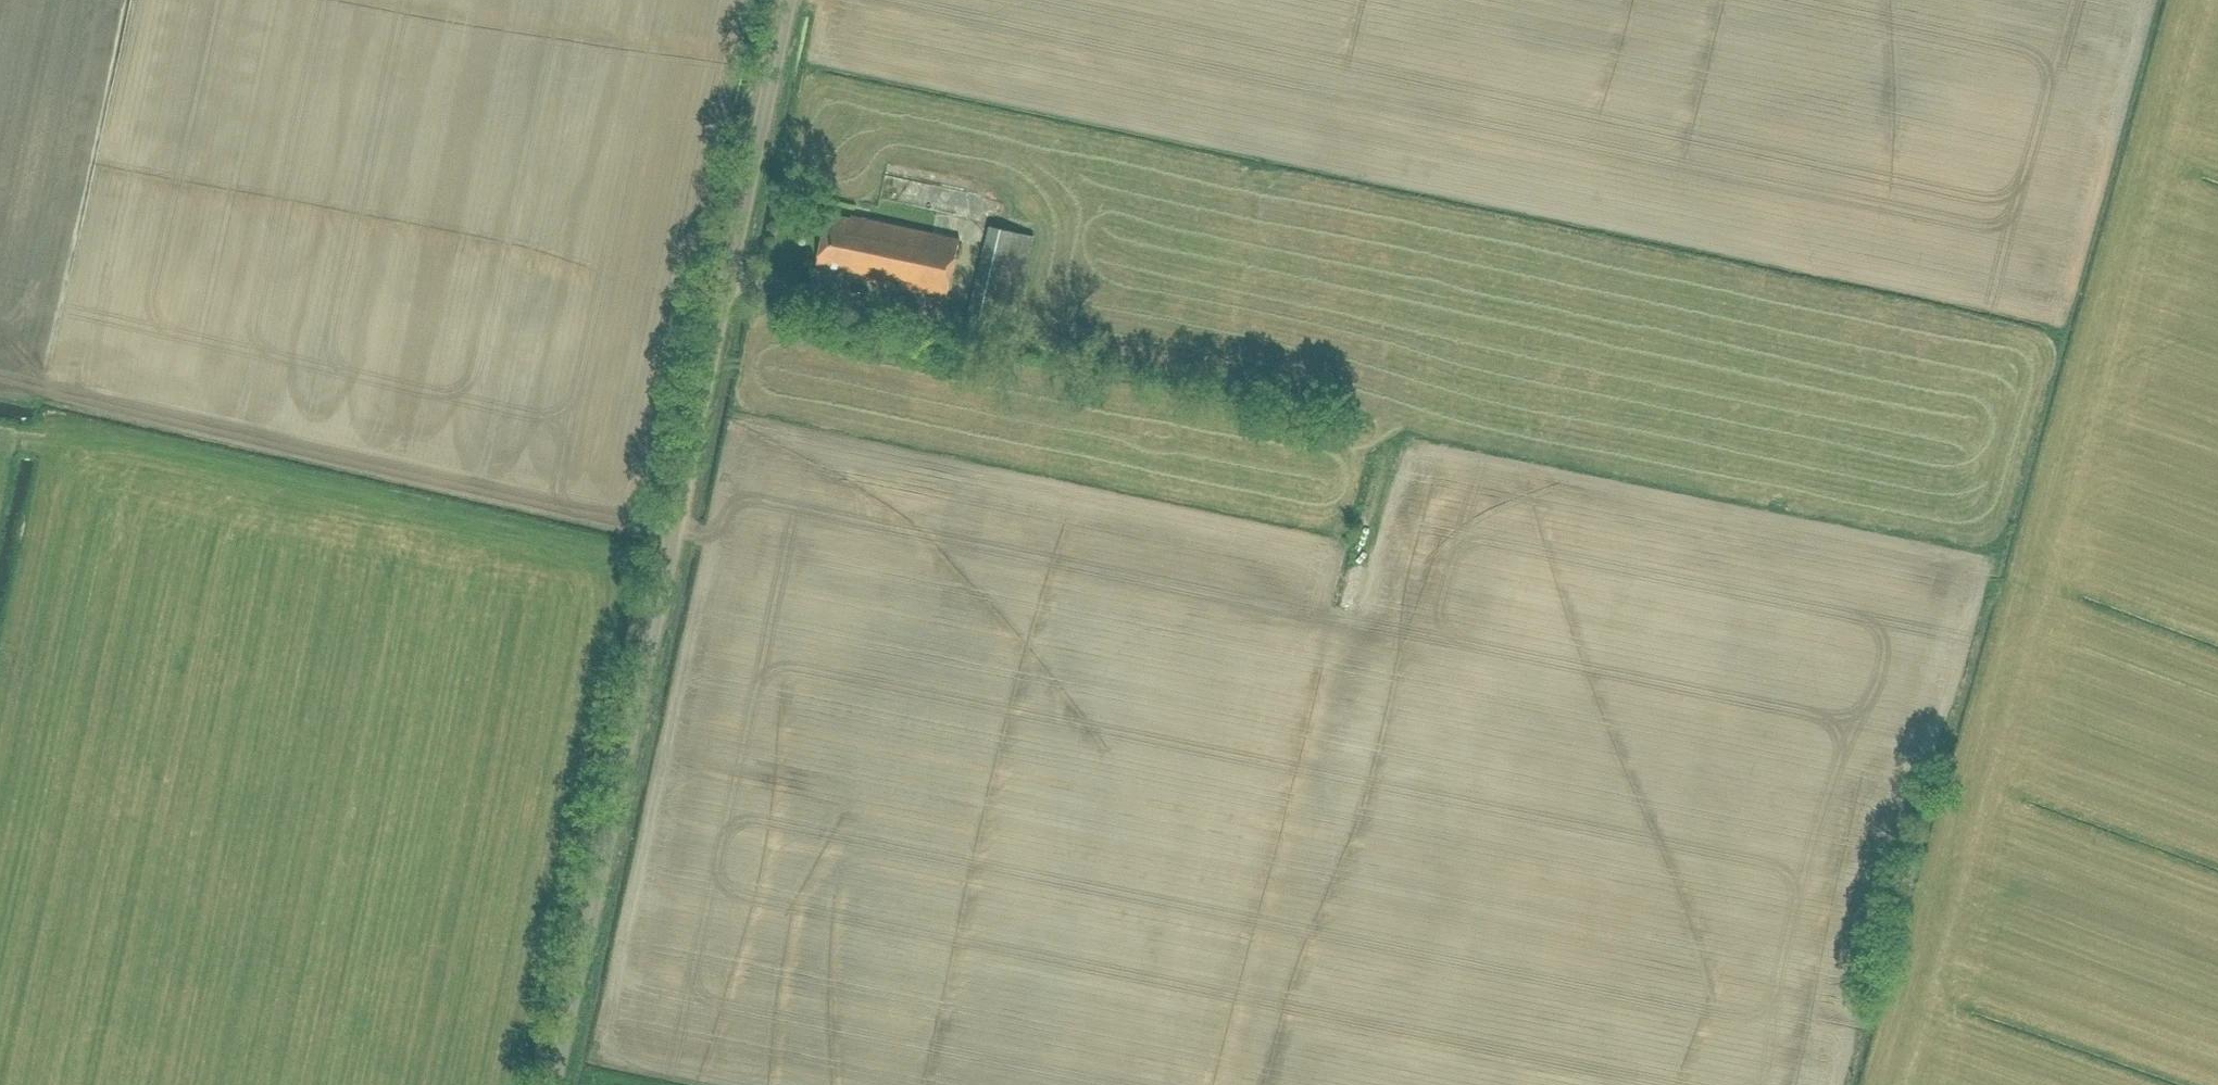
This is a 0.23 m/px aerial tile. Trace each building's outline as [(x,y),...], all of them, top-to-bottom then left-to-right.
[(829,213),(817,265),(840,270),(840,268),(857,272),(856,276),(946,296),(959,239),(850,215),(849,218),(829,213)] [(990,225),(967,320),(1010,330),(1032,235),(990,225)]
